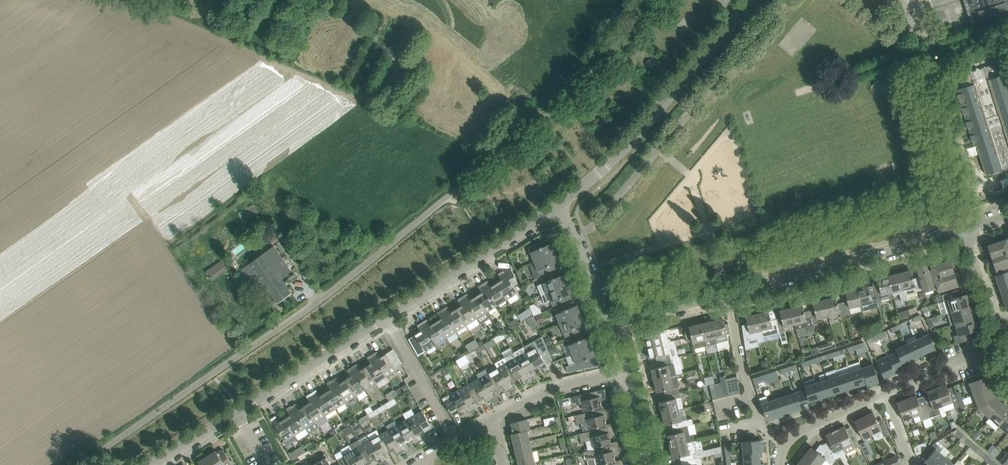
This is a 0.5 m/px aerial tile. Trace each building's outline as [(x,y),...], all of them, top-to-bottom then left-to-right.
[(971,25),(981,22),(981,24),(1007,15),(1007,0),(966,0),(973,24),(971,25)] [(956,90),(974,145),(978,144),(988,174),(1000,170),(1007,167),(1007,78),(1007,74),(999,76),(996,66),(995,66),(995,65),(994,65),(993,65),(986,67),(984,66),(983,68),(972,72),(970,71),(970,72),(963,75),(962,75),(961,75),(961,76),(961,77),(964,87),(956,90)] [(259,212),(253,204),(231,219),(235,223),(241,219),(243,222),(253,215),(254,216),(259,212)] [(528,247),(532,256),(534,261),(555,252),(553,247),(551,247),(548,239),(528,247)] [(1006,268),(1007,267),(1007,242),(1007,239),(994,243),(993,241),(985,244),(988,253),(990,252),(997,271),(1006,268)] [(249,263),(242,269),(245,274),(249,279),(255,287),(263,282),(277,303),(291,293),(281,278),(291,271),(285,263),(273,246),(249,263)] [(555,252),(534,261),(540,276),(550,271),(560,267),(556,259),(558,259),(555,252)] [(926,265),(917,268),(920,277),(923,290),(924,292),(934,289),(932,285),(937,284),(939,292),(958,286),(952,267),(954,266),(951,257),(944,259),(945,262),(931,266),(932,269),(928,271),(926,265)] [(206,273),(212,280),(227,268),(221,260),(206,273)] [(519,267),(515,269),(521,283),(521,285),(526,283),(519,267)] [(502,280),(497,283),(507,301),(518,294),(514,287),(518,284),(514,276),(515,276),(510,268),(504,272),(503,270),(498,274),(502,280)] [(538,285),(541,294),(568,283),(566,277),(564,278),(561,270),(551,274),(541,278),(543,283),(538,285)] [(911,270),(900,273),(905,295),(923,290),(920,277),(913,279),(911,270)] [(1000,287),(1007,284),(1007,271),(993,276),(994,279),(997,278),(1000,287)] [(905,295),(900,273),(889,276),(894,295),(899,293),(901,301),(907,300),(905,295)] [(879,284),(873,285),(875,292),(879,307),(881,307),(882,302),(889,300),(889,299),(894,298),(893,295),(894,295),(889,276),(877,279),(879,284)] [(488,280),(483,283),(497,307),(507,301),(497,283),(491,286),(488,280)] [(482,293),(476,296),(487,313),(497,307),(483,283),(478,286),(482,293)] [(568,283),(541,294),(545,304),(551,302),(553,307),(563,302),(572,298),(569,290),(571,290),(568,283)] [(1000,287),(1003,296),(1000,297),(1001,299),(1007,297),(1007,284),(1000,287)] [(868,286),(857,289),(861,305),(862,311),(879,307),(875,292),(870,293),(868,286)] [(848,301),(842,302),(846,317),(852,315),(850,308),(861,305),(857,289),(845,292),(848,301)] [(959,290),(942,295),(936,297),(938,303),(944,302),(947,314),(971,307),(967,295),(967,294),(961,296),(959,290)] [(464,295),(462,297),(477,319),(478,319),(487,313),(476,296),(471,299),(467,293),(464,295)] [(456,309),(467,326),(477,319),(462,297),(458,299),(462,306),(456,309)] [(836,297),(824,299),(828,316),(840,313),(841,318),(846,317),(842,302),(837,304),(836,297)] [(815,309),(809,311),(813,325),(818,324),(817,319),(828,316),(824,299),(813,302),(815,309)] [(554,309),(559,323),(581,314),(578,308),(577,309),(573,301),(554,309)] [(530,304),(533,314),(540,313),(537,303),(530,304)] [(802,305),(791,308),(795,324),(796,330),(806,327),(807,332),(814,330),(813,325),(809,311),(804,312),(802,305)] [(447,306),(442,309),(456,332),(467,326),(456,309),(451,312),(447,306)] [(971,307),(947,314),(951,325),(954,324),(974,318),(971,307)] [(781,318),(776,319),(780,333),(782,344),(788,342),(784,327),(795,324),(791,308),(780,311),(781,318)] [(441,318),(436,322),(446,338),(456,332),(442,309),(437,312),(441,318)] [(909,310),(904,311),(898,313),(899,320),(910,315),(909,310)] [(769,311),(757,314),(763,337),(774,334),(774,335),(780,333),(776,319),(771,321),(769,311)] [(581,314),(559,323),(565,338),(585,329),(582,321),(583,321),(581,314)] [(763,337),(757,314),(746,317),(748,324),(742,325),(746,339),(757,337),(758,343),(764,341),(763,337)] [(527,320),(531,329),(537,325),(532,317),(527,320)] [(723,318),(711,321),(717,343),(728,341),(727,335),(730,334),(728,323),(724,324),(723,318)] [(974,318),(954,324),(957,335),(954,337),(956,343),(974,337),(972,331),(978,329),(977,329),(974,318)] [(427,319),(423,321),(437,344),(446,338),(436,322),(431,325),(427,319)] [(415,335),(409,339),(418,356),(437,344),(423,321),(417,325),(421,331),(415,335)] [(711,321),(700,324),(706,346),(717,343),(711,321)] [(905,322),(898,325),(900,329),(902,335),(910,332),(905,322)] [(501,323),(496,326),(499,331),(504,328),(501,323)] [(684,328),(686,338),(687,342),(692,341),(694,349),(706,346),(700,324),(684,328)] [(874,325),(866,327),(868,334),(876,331),(874,325)] [(659,332),(645,336),(643,336),(646,348),(674,341),(674,340),(671,341),(670,338),(668,339),(666,330),(659,331),(659,332)] [(566,340),(572,354),(593,345),(591,339),(589,340),(586,332),(566,340)] [(929,334),(918,339),(924,353),(933,349),(934,352),(937,351),(929,334)] [(877,335),(870,338),(866,340),(868,344),(879,339),(877,335)] [(532,342),(524,347),(527,352),(536,368),(541,365),(545,372),(549,369),(546,364),(552,361),(545,342),(542,337),(532,342)] [(549,337),(544,339),(547,347),(552,344),(549,337)] [(828,342),(818,345),(818,347),(820,352),(836,347),(833,337),(827,339),(828,342)] [(918,339),(907,344),(915,361),(917,360),(916,357),(924,353),(918,339)] [(674,341),(646,348),(649,359),(656,357),(657,363),(671,359),(678,357),(676,347),(674,341)] [(476,348),(474,349),(475,351),(477,353),(478,353),(487,348),(484,343),(476,348)] [(864,343),(855,346),(857,354),(861,352),(861,351),(867,349),(864,343)] [(907,344),(898,349),(904,363),(911,359),(912,362),(915,361),(907,344)] [(548,347),(550,354),(557,351),(555,345),(548,347)] [(576,363),(566,367),(568,372),(600,365),(594,352),(596,352),(593,345),(572,354),(576,363)] [(524,347),(515,352),(531,380),(535,378),(533,374),(531,374),(530,372),(536,368),(527,352),(524,347)] [(818,347),(810,349),(812,355),(820,352),(818,347)] [(377,351),(372,354),(386,376),(397,370),(396,368),(402,364),(397,355),(393,349),(381,357),(377,351)] [(843,349),(832,353),(833,357),(834,360),(845,356),(845,355),(843,349)] [(897,352),(889,356),(896,372),(900,371),(897,366),(904,363),(898,349),(896,350),(897,352)] [(478,355),(475,350),(466,355),(468,360),(471,364),(474,362),(473,358),(478,355)] [(531,380),(515,352),(505,357),(517,379),(520,377),(524,385),(531,380)] [(386,376),(372,354),(367,357),(371,363),(366,367),(376,383),(386,376)] [(456,361),(459,366),(468,360),(466,355),(465,355),(456,361)] [(877,362),(880,369),(884,378),(896,372),(889,356),(877,362)] [(517,379),(505,357),(504,357),(507,363),(499,367),(511,390),(512,391),(517,389),(514,384),(512,385),(511,383),(517,379)] [(651,369),(654,381),(677,375),(674,363),(673,364),(671,359),(657,363),(658,367),(651,369)] [(760,362),(763,369),(770,367),(767,360),(760,362)] [(357,364),(352,367),(366,389),(376,383),(379,388),(366,367),(361,370),(357,364)] [(446,365),(441,369),(444,374),(450,371),(446,365)] [(874,365),(862,368),(868,385),(879,382),(874,365)] [(351,376),(346,380),(356,396),(366,389),(352,367),(347,370),(351,376)] [(511,390),(499,367),(490,373),(499,389),(504,387),(507,393),(510,391),(511,392),(512,391),(511,390)] [(862,368),(851,372),(856,386),(864,384),(865,386),(868,385),(862,368)] [(485,369),(476,374),(479,379),(480,378),(492,401),(499,398),(495,392),(499,389),(490,373),(488,373),(485,369)] [(765,379),(767,384),(779,381),(776,371),(771,372),(764,375),(765,379)] [(851,372),(839,376),(845,393),(847,392),(846,389),(856,386),(851,372)] [(677,375),(654,381),(657,392),(664,390),(665,396),(679,392),(678,387),(680,386),(677,375)] [(726,381),(724,375),(720,376),(721,382),(715,384),(718,398),(729,395),(726,381)] [(765,379),(764,375),(753,379),(755,384),(756,388),(767,384),(765,379)] [(726,381),(729,395),(740,393),(736,376),(725,379),(726,381)] [(839,376),(828,380),(833,394),(841,391),(842,394),(845,393),(839,376)] [(988,376),(969,383),(974,395),(992,388),(988,377),(988,376)] [(336,377),(332,380),(346,402),(356,396),(346,380),(340,383),(336,377)] [(479,379),(470,383),(480,400),(485,397),(488,403),(492,401),(480,378),(479,379)] [(331,389),(325,393),(336,409),(337,408),(340,412),(347,408),(344,403),(346,402),(332,380),(327,383),(331,389)] [(828,380),(816,384),(822,400),(825,400),(824,397),(833,394),(828,380)] [(461,384),(460,385),(474,412),(477,410),(473,404),(480,400),(470,383),(463,388),(461,384)] [(710,385),(713,399),(718,398),(715,384),(710,385)] [(816,384),(806,387),(810,401),(819,399),(819,401),(822,400),(816,384)] [(946,384),(936,388),(943,406),(953,402),(955,408),(961,406),(959,401),(957,397),(952,399),(946,384)] [(459,390),(443,399),(452,416),(466,408),(470,414),(474,412),(460,385),(457,387),(459,390)] [(932,405),(927,407),(931,417),(941,413),(939,407),(943,406),(936,388),(927,391),(932,405)] [(992,388),(974,395),(979,408),(996,396),(995,396),(992,388)] [(603,389),(570,397),(572,406),(583,404),(585,411),(592,409),(602,407),(601,401),(606,399),(607,397),(605,396),(603,389)] [(804,403),(810,401),(806,389),(805,390),(795,393),(801,410),(806,409),(804,403)] [(316,390),(311,393),(326,415),(336,409),(325,393),(320,396),(316,390)] [(660,402),(662,414),(679,410),(684,408),(679,392),(665,396),(666,401),(660,402)] [(326,415),(311,393),(307,396),(310,402),(305,406),(316,422),(319,426),(329,420),(326,415)] [(795,393),(784,397),(789,411),(798,408),(799,411),(801,410),(795,393)] [(916,395),(907,399),(913,417),(919,415),(921,421),(931,417),(927,407),(922,409),(916,395)] [(996,396),(979,408),(990,418),(1003,403),(996,397),(996,396)] [(784,397),(772,400),(778,418),(781,417),(780,414),(789,411),(784,397)] [(907,399),(897,403),(904,421),(913,417),(907,399)] [(391,400),(385,404),(388,408),(393,405),(391,400)] [(772,400),(761,404),(766,419),(775,416),(776,418),(778,418),(772,400)] [(296,403),(291,406),(305,428),(306,428),(309,433),(318,427),(315,422),(316,422),(305,406),(300,409),(296,403)] [(990,425),(995,430),(999,426),(1007,415),(1007,408),(1003,403),(990,418),(994,421),(990,425)] [(379,414),(388,408),(385,404),(376,409),(379,414)] [(290,415),(285,419),(295,435),(305,428),(291,406),(286,409),(290,415)] [(575,415),(569,417),(569,420),(575,418),(577,424),(581,423),(583,431),(607,425),(605,419),(610,418),(612,415),(609,414),(607,407),(603,408),(575,415)] [(370,419),(379,414),(376,409),(368,414),(370,419)] [(679,410),(662,414),(665,425),(672,423),(673,429),(688,426),(687,425),(693,424),(692,418),(682,421),(679,410)] [(407,420),(419,443),(423,441),(419,435),(432,427),(422,411),(416,415),(415,415),(414,415),(407,420)] [(873,412),(864,417),(872,434),(874,440),(884,435),(882,432),(881,430),(873,412)] [(370,419),(368,414),(359,420),(361,424),(370,419)] [(419,443),(404,415),(406,420),(398,425),(407,442),(412,439),(415,445),(419,443)] [(999,426),(1007,434),(1007,433),(1007,415),(999,426)] [(298,439),(295,435),(285,419),(280,422),(276,416),(271,419),(287,445),(298,439)] [(545,425),(555,422),(554,417),(554,416),(544,419),(545,425)] [(872,434),(864,417),(854,421),(863,439),(872,434)] [(511,423),(514,433),(514,434),(527,431),(527,429),(529,429),(527,419),(511,423)] [(361,424),(359,420),(351,424),(353,429),(354,429),(361,424)] [(344,434),(353,429),(351,424),(341,430),(344,434)] [(398,425),(389,430),(402,453),(405,451),(401,445),(407,442),(398,425)] [(612,425),(579,434),(573,435),(574,439),(580,438),(581,443),(592,440),(594,448),(611,443),(609,437),(615,436),(616,433),(614,432),(612,425)] [(668,436),(670,447),(693,442),(693,441),(695,441),(693,434),(690,435),(688,426),(673,429),(675,434),(668,436)] [(845,426),(835,431),(844,448),(843,448),(846,454),(855,449),(860,446),(859,445),(855,436),(850,438),(845,426)] [(969,435),(972,438),(978,431),(975,428),(969,435)] [(389,430),(380,435),(389,451),(394,449),(398,455),(402,453),(389,430)] [(961,439),(964,435),(958,430),(955,434),(961,439)] [(513,442),(514,445),(530,441),(529,439),(527,431),(514,434),(514,433),(511,434),(513,442)] [(829,442),(822,445),(830,454),(843,448),(844,448),(835,431),(826,435),(829,442)] [(978,431),(972,438),(976,441),(982,434),(978,431)] [(389,451),(380,435),(371,440),(384,463),(387,461),(384,455),(389,451)] [(964,441),(970,447),(973,443),(967,438),(964,441)] [(359,440),(351,444),(362,464),(366,464),(371,462),(359,440)] [(384,463),(371,440),(362,445),(371,462),(377,459),(380,464),(384,463)] [(761,440),(743,442),(744,454),(762,452),(761,440)] [(305,446),(308,451),(316,445),(313,441),(305,446)] [(530,441),(514,445),(516,455),(532,451),(530,441)] [(693,442),(670,447),(673,458),(680,457),(681,462),(700,458),(705,457),(703,449),(695,451),(693,442)] [(859,445),(860,446),(865,456),(871,453),(865,442),(859,445)] [(925,442),(913,447),(917,455),(921,453),(927,446),(925,442)] [(929,449),(932,452),(923,463),(926,464),(927,462),(931,464),(937,464),(949,451),(944,447),(943,449),(936,443),(933,445),(929,449)] [(973,443),(970,447),(975,452),(978,448),(973,443)] [(341,464),(362,464),(351,444),(341,450),(343,455),(337,458),(341,464)] [(587,460),(589,464),(601,464),(606,464),(616,461),(614,455),(619,454),(621,452),(618,450),(616,444),(584,452),(586,461),(587,460)] [(803,457),(814,464),(821,464),(825,459),(832,464),(835,461),(830,454),(822,445),(821,444),(816,450),(811,447),(803,457)] [(996,447),(993,445),(987,451),(990,454),(996,447)] [(721,446),(711,449),(712,455),(721,453),(721,446)] [(996,447),(990,454),(994,457),(999,450),(996,447)] [(207,456),(213,464),(233,464),(234,464),(232,460),(230,461),(223,449),(213,455),(212,453),(207,456)] [(289,454),(292,460),(298,457),(295,451),(289,454)] [(516,455),(518,461),(519,464),(523,464),(535,462),(534,458),(532,451),(516,455)] [(937,464),(953,464),(945,457),(949,452),(949,451),(937,464)] [(762,452),(744,454),(738,454),(739,464),(752,464),(763,464),(760,464),(759,455),(762,455),(762,452)] [(1000,462),(1003,464),(1007,464),(1007,452),(1000,462)] [(314,464),(331,464),(325,453),(320,456),(322,460),(314,464)] [(987,462),(990,459),(985,454),(982,457),(987,462)] [(887,459),(884,461),(886,464),(900,464),(896,455),(887,459)] [(198,464),(213,464),(207,456),(202,459),(204,461),(198,464)] [(803,457),(797,464),(814,464),(803,457)]
